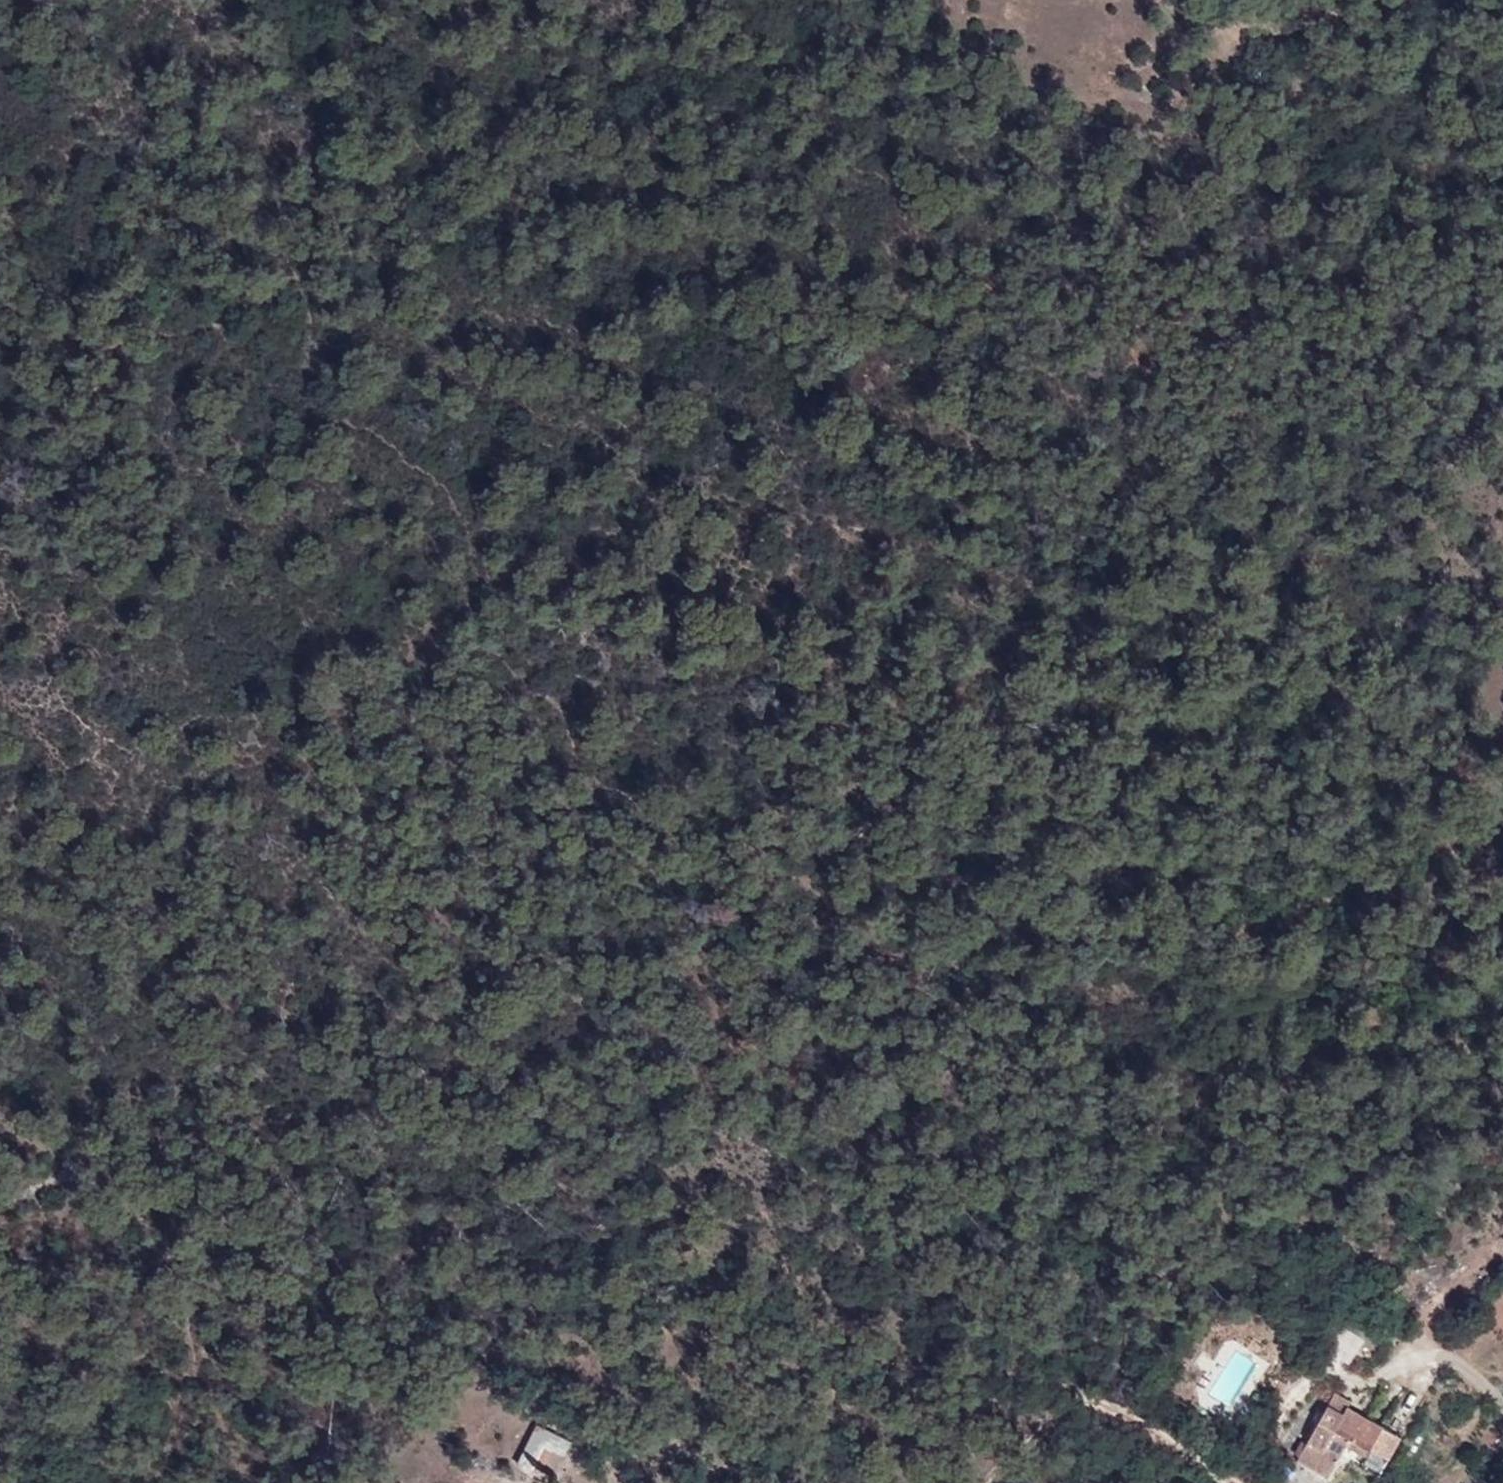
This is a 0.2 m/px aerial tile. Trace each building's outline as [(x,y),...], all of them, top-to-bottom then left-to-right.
[(1350,1400),(1335,1391),(1307,1442),(1299,1457),(1299,1458),(1329,1477),(1347,1444),(1351,1436),(1371,1448),(1389,1458),(1401,1436),(1347,1406),(1350,1400)] [(562,1463),(574,1437),(541,1422),(529,1448),(562,1463)] [(1367,1456),(1371,1448),(1351,1436),(1347,1444),(1367,1456)] [(1299,1457),(1307,1442),(1303,1440),(1296,1453),(1299,1457)]
